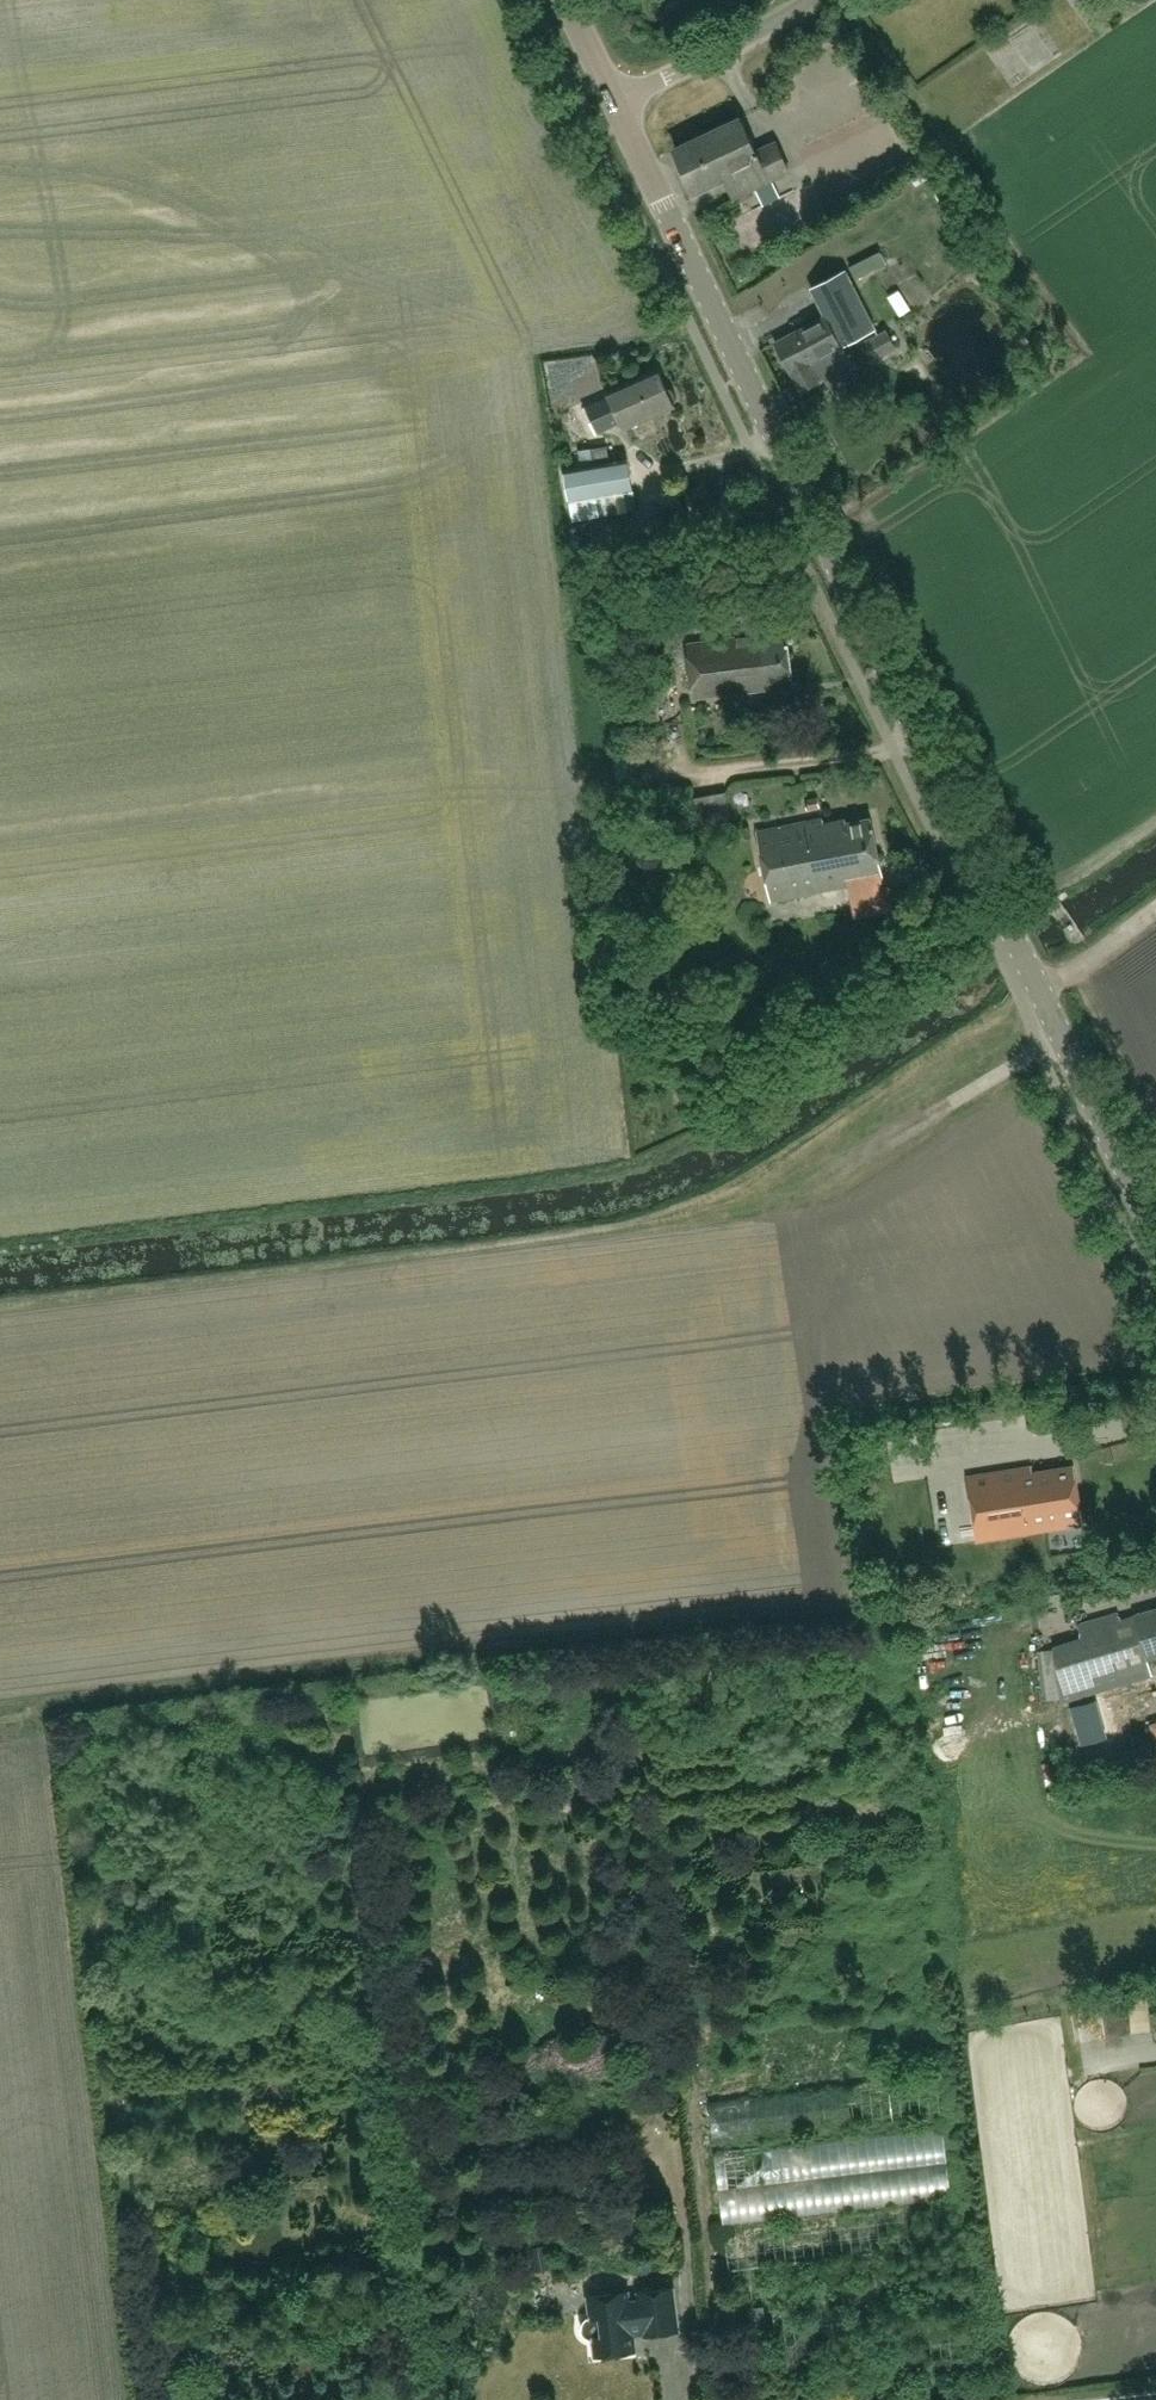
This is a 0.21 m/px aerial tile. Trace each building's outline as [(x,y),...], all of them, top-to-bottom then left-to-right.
[(674,148),(695,191),(725,177),(734,195),(787,169),(774,142),(754,152),(738,118),(674,148)] [(806,365),(875,327),(844,269),(809,288),(823,315),(773,342),(790,374),(800,391),(815,382),(806,365)] [(901,312),(914,306),(905,284),(892,290),(901,312)] [(887,329),(860,343),(870,363),(898,349),(887,329)] [(603,391),(606,396),(580,408),(591,434),(617,423),(620,429),(672,407),(671,405),(674,399),(670,389),(664,387),(655,368),(603,391)] [(570,501),(633,490),(628,458),(610,461),(607,446),(591,449),(593,464),(564,469),(570,501)] [(759,636),(688,646),(695,698),(767,688),(766,681),(793,677),(787,638),(760,642),(759,636)] [(804,798),(806,808),(819,805),(817,796),(804,798)] [(821,817),(755,829),(769,901),(847,886),(851,908),(883,902),(879,880),(880,879),(869,818),(846,822),(845,817),(822,822),(821,817)] [(967,1476),(974,1522),(980,1521),(982,1539),(1083,1524),(1075,1466),(1032,1472),(1032,1467),(967,1476)] [(1041,1650),(1048,1697),(1060,1695),(1061,1701),(1153,1674),(1148,1658),(1155,1656),(1155,1608),(1133,1614),(1135,1623),(1123,1626),(1119,1613),(1077,1625),(1081,1638),(1053,1647),(1053,1648),(1041,1650)] [(592,2338),(594,2339),(596,2354),(636,2350),(633,2329),(642,2327),(643,2334),(678,2330),(672,2287),(638,2292),(639,2299),(629,2300),(628,2291),(588,2296),(591,2315),(589,2316),(587,2316),(585,2318),(584,2319),(583,2321),(582,2323),(582,2325),(582,2327),(582,2329),(583,2331),(584,2333),(585,2335),(586,2336),(588,2337),(590,2338),(592,2338)]
